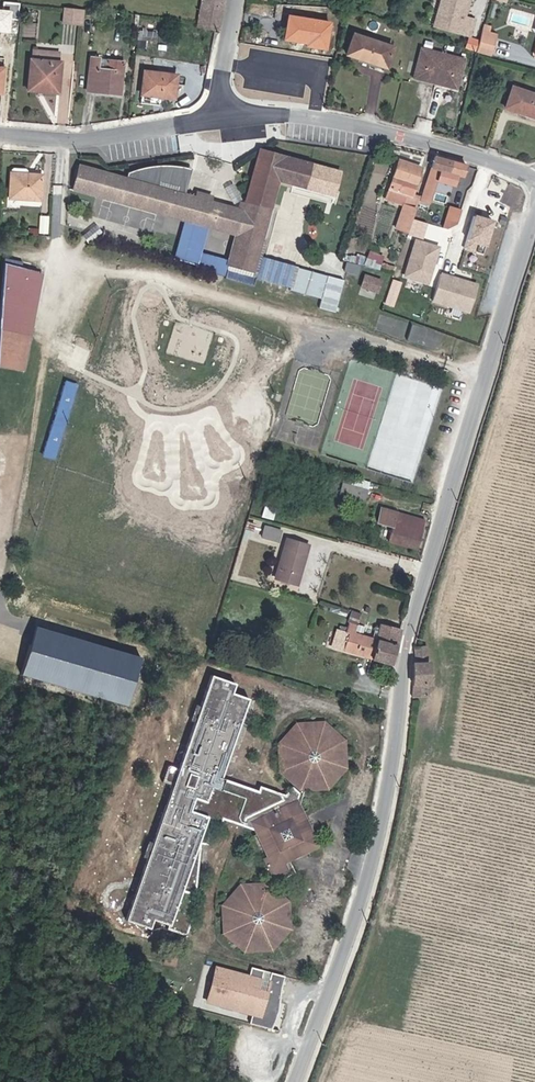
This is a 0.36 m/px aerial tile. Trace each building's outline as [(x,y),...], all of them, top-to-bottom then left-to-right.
[(197,23),(196,29),(215,33),(219,33),(224,0),(201,0),(197,23)] [(439,23),(446,0),(442,0),(436,22),(439,23)] [(439,23),(462,31),(467,15),(471,0),(446,0),(439,23)] [(20,6),(4,4),(3,14),(9,15),(9,22),(18,23),(20,6)] [(68,14),(53,13),(52,29),(67,30),(68,14)] [(290,14),(287,30),(300,32),(300,38),(309,39),(309,42),(327,44),(331,19),(290,14)] [(478,19),(467,15),(462,31),(473,34),(478,19)] [(488,21),(486,28),(492,30),(494,23),(488,21)] [(486,28),(479,49),(492,53),(499,32),(492,30),(486,28)] [(286,37),(300,38),(300,32),(287,30),(286,37)] [(356,34),(350,50),(391,65),(396,49),(356,34)] [(467,58),(421,46),(412,79),(459,91),(467,58)] [(22,52),(21,61),(49,63),(49,55),(22,52)] [(47,94),(49,63),(21,61),(19,61),(17,92),(47,94)] [(88,66),(80,66),(77,101),(110,103),(112,71),(96,70),(96,78),(88,78),(88,66)] [(133,80),(132,100),(151,101),(151,105),(163,106),(166,83),(133,80)] [(516,88),(509,109),(534,118),(534,94),(516,88)] [(205,220),(210,221),(236,227),(230,257),(254,264),(258,249),(261,235),(270,200),(272,201),(273,200),(279,173),(304,180),(310,156),(259,143),(257,142),(243,203),(208,195),(202,219),(205,220)] [(431,158),(414,211),(425,215),(439,172),(459,178),(462,167),(431,158)] [(124,175),(77,164),(71,189),(186,214),(193,191),(181,188),(180,161),(170,159),(160,159),(151,161),(142,163),(134,165),(125,169),(124,175)] [(382,195),(404,202),(415,173),(392,166),(382,195)] [(27,177),(8,175),(7,197),(38,199),(40,175),(29,174),(27,177)] [(231,178),(223,183),(232,197),(239,192),(231,178)] [(194,186),(193,191),(186,214),(202,219),(208,195),(209,189),(194,186)] [(454,188),(449,203),(461,206),(467,190),(455,187),(454,188)] [(401,212),(404,202),(382,195),(379,204),(397,211),(401,212)] [(450,204),(444,224),(458,228),(464,208),(450,204)] [(410,214),(401,212),(397,211),(390,233),(402,237),(410,214)] [(479,242),(494,247),(502,220),(474,211),(463,247),(477,251),(479,242)] [(202,219),(186,214),(173,256),(197,262),(210,221),(205,220),(202,219)] [(421,226),(419,233),(426,235),(428,222),(416,219),(415,224),(421,226)] [(44,222),(36,221),(35,238),(43,238),(44,222)] [(97,225),(86,234),(81,238),(87,245),(98,235),(102,232),(97,225)] [(258,249),(265,251),(268,236),(261,235),(258,249)] [(431,284),(444,245),(417,237),(404,276),(431,284)] [(291,256),(265,251),(258,249),(254,270),(286,277),(291,256)] [(381,268),(385,255),(370,250),(366,264),(381,268)] [(228,261),(225,271),(226,271),(243,276),(252,279),(254,270),(228,261)] [(35,277),(0,268),(0,333),(22,337),(35,277)] [(440,270),(432,302),(474,313),(483,282),(440,270)] [(381,291),(384,278),(365,273),(362,287),(381,291)] [(380,305),(390,309),(399,282),(388,278),(381,300),(380,305)] [(439,348),(443,333),(414,324),(409,340),(439,348)] [(326,346),(313,342),(309,355),(322,359),(326,346)] [(49,410),(60,413),(71,380),(60,377),(49,410)] [(49,410),(48,416),(58,418),(60,413),(49,410)] [(58,418),(48,416),(36,449),(46,453),(58,418)] [(329,494),(355,502),(359,487),(332,479),(329,494)] [(373,517),(381,521),(387,506),(378,504),(376,509),(373,517)] [(414,544),(422,517),(387,506),(381,521),(387,522),(383,537),(414,544)] [(265,524),(263,537),(281,541),(284,528),(265,524)] [(273,541),(257,536),(253,549),(269,554),(273,541)] [(299,553),(278,547),(267,587),(288,593),(299,553)] [(355,627),(350,650),(389,659),(394,637),(399,617),(364,608),(362,615),(358,614),(357,620),(355,627)] [(327,644),(350,650),(355,627),(346,625),(347,618),(341,617),(335,615),(327,644)] [(144,658),(37,627),(23,675),(130,705),(144,658)] [(429,651),(412,651),(411,661),(428,661),(429,651)] [(408,663),(406,692),(428,692),(429,662),(428,661),(411,661),(408,663)] [(210,673),(138,922),(157,928),(159,919),(180,925),(212,814),(199,811),(203,797),(221,802),(251,696),(240,692),(243,682),(210,673)] [(328,720),(298,720),(274,748),(282,755),(283,774),(300,789),(331,789),(350,767),(350,738),(328,720)] [(301,798),(250,819),(275,877),(293,870),(289,861),(322,847),(301,798)] [(227,881),(228,948),(279,947),(279,939),(294,938),(293,895),(267,896),(266,881),(227,881)] [(293,974),(260,964),(257,972),(226,963),(217,987),(229,991),(226,999),(259,1009),(281,1016),(285,1004),(289,986),(293,974)] [(215,995),(226,999),(229,991),(217,987),(215,995)] [(255,1020),(278,1027),(281,1016),(259,1009),(255,1020)]
